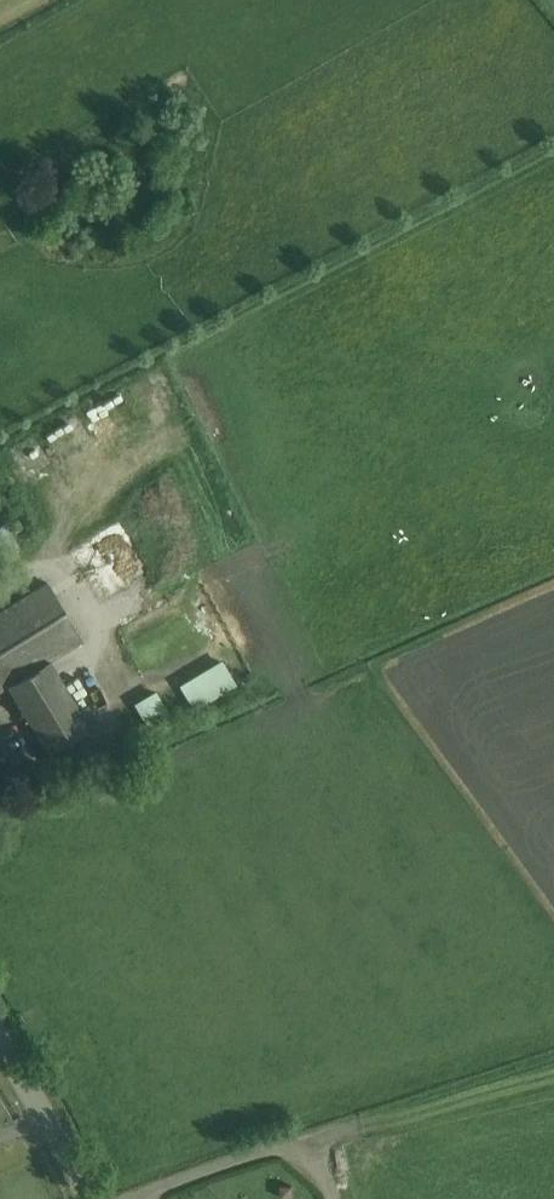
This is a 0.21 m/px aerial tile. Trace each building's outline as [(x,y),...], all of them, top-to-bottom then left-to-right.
[(11,506),(0,480),(0,511),(11,506)] [(48,583),(0,612),(0,691),(9,686),(49,752),(92,726),(52,660),(83,641),(48,583)] [(222,658),(179,684),(194,709),(237,683),(222,658)] [(170,714),(156,689),(134,702),(149,727),(170,714)]
